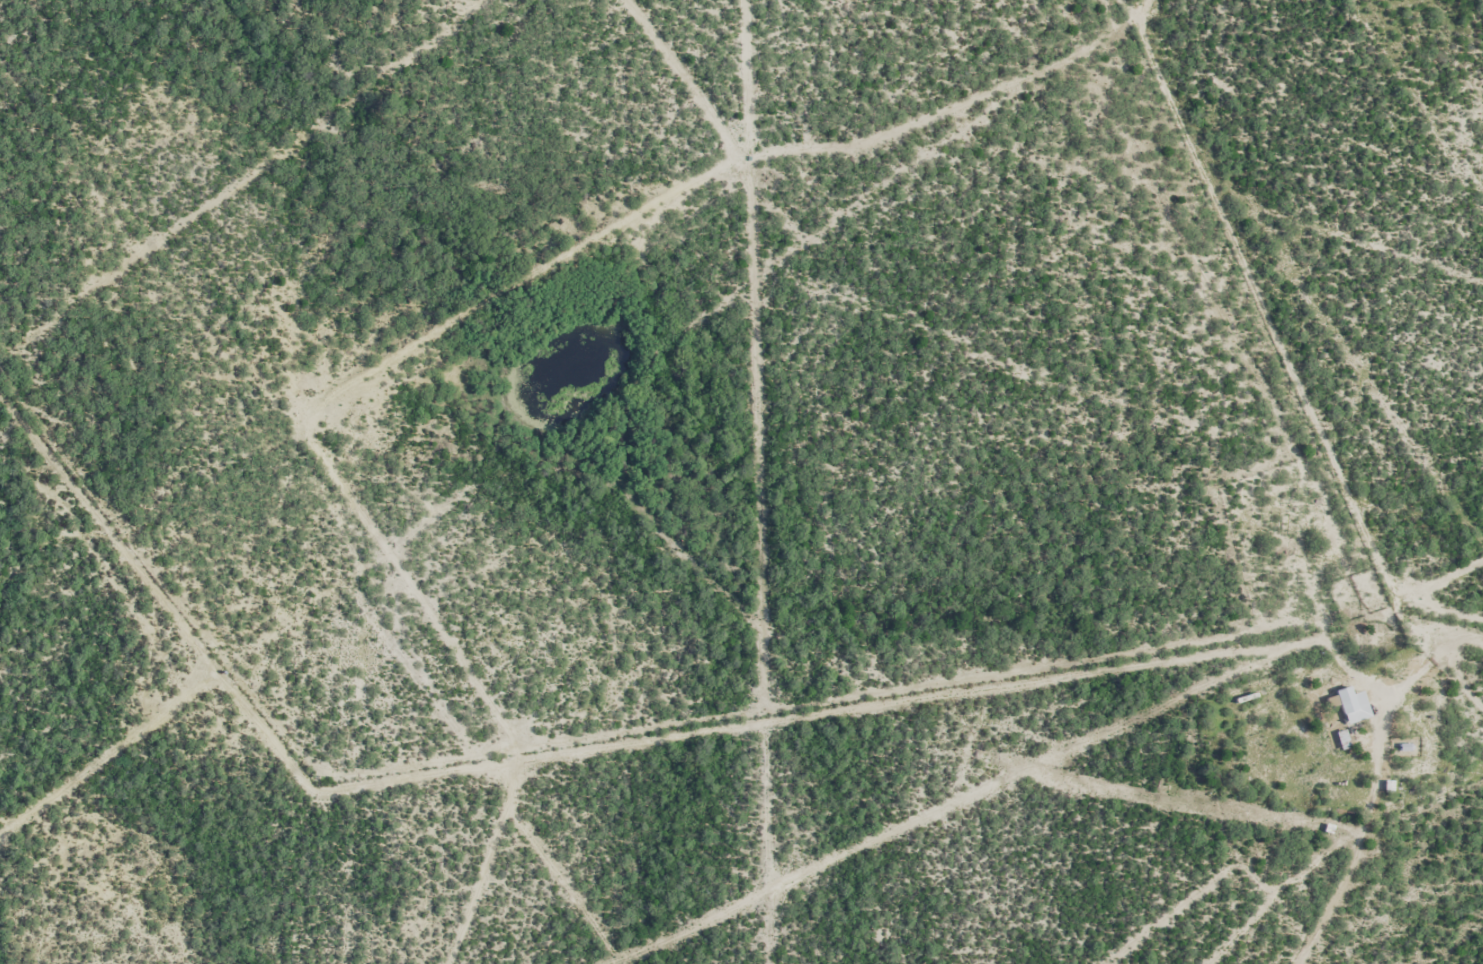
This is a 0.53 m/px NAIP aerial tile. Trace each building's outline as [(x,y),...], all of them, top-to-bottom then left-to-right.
[(1362,690),(1352,693),(1349,686),(1335,691),(1345,724),(1370,717),(1362,690)]
